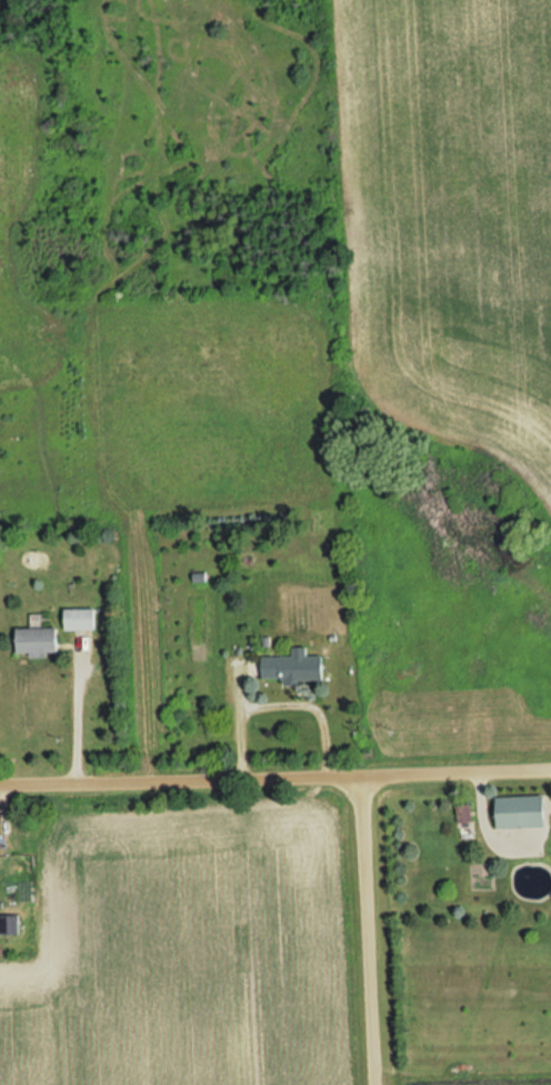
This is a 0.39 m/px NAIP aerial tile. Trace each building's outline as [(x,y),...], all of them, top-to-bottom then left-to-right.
[(98,631),(98,609),(69,609),(69,631),(98,631)] [(20,628),(20,656),(62,656),(62,628),(20,628)] [(295,656),(264,657),(265,679),(287,679),(287,683),(328,682),(327,656),(310,656),(310,648),(295,648),(295,656)] [(549,796),(500,796),(501,828),(549,827),(549,796)] [(20,916),(0,916),(0,935),(20,935),(20,916)]
